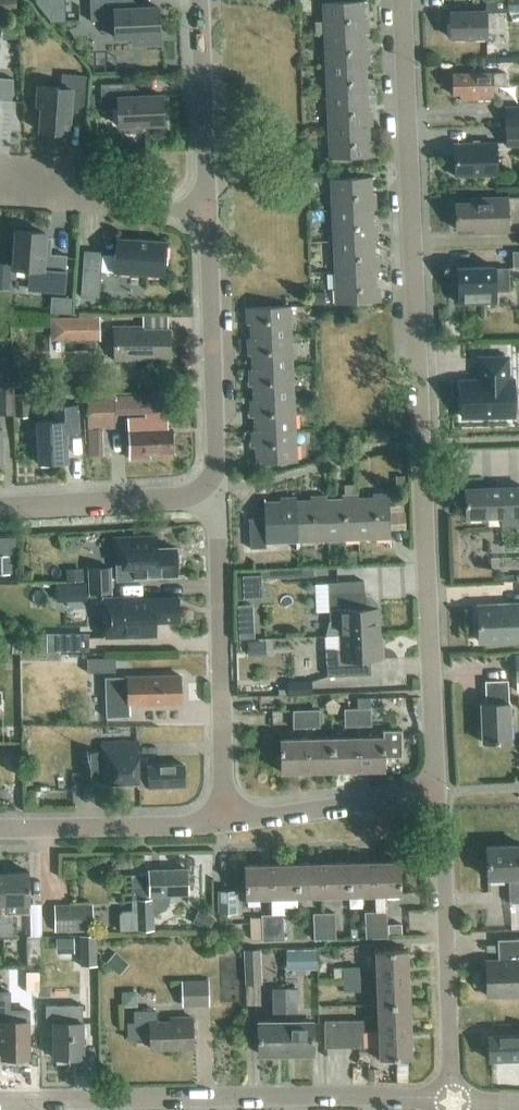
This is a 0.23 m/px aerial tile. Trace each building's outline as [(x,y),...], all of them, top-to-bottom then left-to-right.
[(14,0),(0,0),(0,17),(15,17),(14,0)] [(35,3),(49,20),(68,20),(68,0),(35,0),(35,3)] [(133,0),(89,0),(90,21),(114,20),(114,39),(131,38),(132,46),(159,44),(158,8),(142,8),(133,0)] [(485,12),(450,13),(451,39),(486,38),(486,28),(503,28),(503,13),(508,11),(508,12),(518,12),(518,0),(485,0),(485,12)] [(327,34),(367,33),(367,18),(363,18),(362,2),(322,4),(323,22),(326,22),(327,34)] [(1,40),(19,40),(19,24),(1,24),(1,40)] [(328,65),(369,63),(368,49),(365,49),(364,34),(367,34),(367,33),(327,34),(324,34),(324,53),(328,53),(328,65)] [(329,96),(370,94),(369,80),(366,80),(365,65),(369,65),(369,63),(328,65),(325,65),(326,84),(329,84),(329,96)] [(492,74),(452,75),(452,96),(459,95),(459,101),(493,100),(493,87),(506,87),(505,74),(492,74)] [(83,101),(85,76),(61,75),(60,88),(37,87),(36,107),(41,107),(39,132),(68,134),(70,100),(83,101)] [(12,79),(0,78),(0,101),(11,102),(12,79)] [(145,96),(132,84),(100,85),(101,109),(117,108),(118,127),(122,126),(122,129),(124,132),(127,134),(138,133),(141,131),(143,128),(142,126),(163,125),(162,96),(145,96)] [(331,127),(371,125),(371,111),(367,111),(367,96),(370,96),(370,94),(329,96),(326,96),(327,115),(330,114),(331,127)] [(505,107),(505,129),(518,128),(518,106),(505,107)] [(371,125),(331,127),(328,127),(329,146),(332,145),(332,159),(373,158),(372,142),(369,142),(368,127),(372,127),(371,125)] [(518,147),(518,130),(505,131),(506,148),(518,147)] [(454,177),(497,176),(496,144),(453,145),(454,177)] [(335,210),(375,209),(375,194),(371,194),(370,178),(330,180),(331,198),(334,198),(335,210)] [(508,233),(507,198),(473,199),(473,204),(455,204),(456,230),(484,229),(484,234),(508,233)] [(336,241),(377,239),(376,225),(372,225),(372,210),(375,210),(375,209),(335,210),(332,211),(333,229),(336,229),(336,241)] [(49,269),(42,269),(44,234),(16,232),(13,269),(31,270),(30,289),(61,291),(63,268),(49,266),(49,269)] [(164,277),(166,242),(116,239),(114,256),(101,255),(102,253),(83,252),(80,297),(99,298),(101,273),(164,277)] [(338,272),(378,270),(377,256),(374,256),(373,241),(377,241),(377,239),(336,241),(333,241),(334,260),(337,260),(338,272)] [(10,287),(12,273),(10,273),(12,262),(0,261),(0,285),(10,287)] [(495,304),(495,292),(509,292),(508,269),(494,270),(494,268),(457,269),(458,293),(459,305),(495,304)] [(378,270),(338,272),(335,272),(335,291),(338,291),(339,304),(380,302),(379,287),(375,287),(375,272),(378,272),(378,270)] [(311,306),(326,306),(325,293),(310,294),(311,306)] [(70,314),(71,299),(51,297),(50,313),(70,314)] [(250,339),(291,337),(290,321),(287,321),(286,307),(246,309),(246,324),(250,324),(250,339)] [(168,330),(168,317),(143,317),(143,327),(114,328),(115,361),(144,360),(144,357),(169,357),(169,330),(168,330)] [(51,341),(99,340),(99,318),(50,318),(51,341)] [(252,370),(292,368),(291,351),(288,351),(287,339),(291,339),(291,337),(250,339),(247,339),(248,355),(251,355),(252,370)] [(479,381),(462,382),(462,418),(514,417),(513,381),(508,381),(507,358),(479,359),(479,381)] [(253,401),(293,399),(293,382),(289,382),(289,370),(292,370),(292,368),(252,370),(248,370),(249,386),(253,386),(253,401)] [(13,415),(12,384),(0,384),(0,416),(13,415)] [(88,429),(114,428),(113,397),(87,398),(88,429)] [(255,432),(295,430),(294,413),(291,413),(290,401),(293,400),(293,399),(253,401),(250,401),(250,417),(254,417),(255,432)] [(38,463),(67,462),(65,434),(78,433),(76,407),(53,408),(53,422),(36,423),(38,463)] [(145,418),(128,418),(128,430),(129,459),(149,458),(149,455),(172,454),(171,429),(167,429),(167,417),(145,418)] [(295,430),(255,432),(251,432),(252,448),(255,448),(256,464),(296,462),(295,444),(292,444),(292,432),(295,431),(295,430)] [(465,490),(466,518),(502,517),(502,528),(518,527),(518,488),(465,490)] [(357,496),(358,539),(376,539),(376,535),(390,535),(390,531),(405,530),(405,512),(403,513),(403,506),(389,506),(388,494),(372,495),(372,499),(357,499),(357,496)] [(358,539),(357,496),(341,496),(342,500),(327,500),(326,497),(327,541),(345,540),(345,536),(357,536),(358,539)] [(327,541),(326,497),(311,498),(311,501),(296,502),(296,498),(295,498),(296,542),(314,541),(314,538),(326,537),(327,541)] [(296,542),(295,498),(280,499),(280,502),(263,503),(264,518),(248,519),(249,549),(265,549),(265,543),(283,542),(283,539),(296,538),(296,542)] [(155,536),(114,538),(116,582),(136,581),(135,578),(177,577),(176,549),(156,550),(155,536)] [(10,575),(9,557),(0,557),(0,575),(10,575)] [(87,595),(112,594),(111,568),(88,569),(88,586),(86,586),(87,595)] [(244,599),(262,598),(262,581),(261,576),(243,576),(244,599)] [(340,637),(380,635),(379,610),(378,610),(377,605),(369,596),(364,596),(363,582),(313,584),(314,613),(328,613),(329,621),(326,637),(340,637)] [(139,599),(139,597),(102,598),(103,638),(155,637),(154,623),(178,622),(177,598),(139,599)] [(518,640),(518,605),(477,607),(479,642),(518,640)] [(239,639),(254,638),(253,625),(238,625),(239,639)] [(91,635),(61,635),(61,655),(91,655),(91,635)] [(370,660),(381,660),(380,635),(340,637),(326,637),(323,637),(324,651),(326,651),(327,677),(370,675),(370,660)] [(115,672),(115,658),(87,659),(87,672),(115,672)] [(106,718),(129,718),(128,705),(181,703),(180,676),(105,679),(106,718)] [(287,696),(312,695),(312,681),(287,682),(287,696)] [(508,704),(508,681),(485,682),(486,705),(481,705),(482,743),(510,742),(509,704),(508,704)] [(345,727),(357,727),(356,709),(344,710),(345,727)] [(369,709),(356,709),(357,727),(369,726),(369,709)] [(305,710),(293,711),(293,728),(305,728),(305,710)] [(317,710),(305,710),(305,728),(318,727),(317,710)] [(383,731),(384,738),(357,738),(358,771),(384,770),(384,758),(403,758),(402,731),(383,731)] [(332,771),(358,771),(357,738),(331,739),(332,771)] [(306,772),(332,771),(331,739),(305,740),(306,772)] [(280,773),(306,772),(305,740),(279,740),(280,773)] [(137,773),(136,742),(100,743),(101,783),(137,781),(138,788),(183,786),(183,765),(148,766),(148,772),(137,773)] [(82,776),(99,776),(98,752),(82,752),(82,776)] [(509,904),(518,904),(518,846),(486,848),(487,879),(508,878),(509,904)] [(348,896),(374,896),(373,863),(347,864),(348,896)] [(374,912),(375,939),(387,938),(386,895),(400,895),(399,863),(373,863),(374,896),(374,912)] [(296,897),(322,897),(321,864),(295,865),(296,897)] [(322,897),(348,896),(347,864),(321,864),(322,897)] [(284,898),(296,897),(295,865),(269,866),(270,898),(271,898),(272,915),(273,941),(284,941),(283,915),(284,915),(284,898)] [(244,899),(270,898),(269,866),(244,866),(244,899)] [(120,931),(154,931),(153,912),(158,912),(163,911),(168,905),(169,900),(169,895),(187,895),(186,870),(148,871),(148,875),(130,875),(131,912),(123,912),(120,915),(120,931)] [(2,873),(3,938),(16,938),(16,915),(30,914),(29,873),(2,873)] [(217,891),(218,914),(237,914),(237,891),(217,891)] [(85,904),(54,905),(55,933),(85,932),(94,932),(93,904),(85,904)] [(366,939),(375,939),(374,912),(365,913),(366,939)] [(324,914),(325,939),(336,939),(335,913),(324,914)] [(314,940),(325,939),(324,914),(313,914),(314,940)] [(262,941),(273,941),(272,915),(261,915),(262,941)] [(80,936),(80,967),(96,966),(96,936),(80,936)] [(26,937),(27,967),(42,966),(41,937),(26,937)] [(518,996),(518,940),(497,941),(498,962),(485,962),(487,997),(518,996)] [(320,949),(288,949),(289,969),(320,969),(320,949)] [(245,985),(263,985),(261,950),(244,951),(245,985)] [(376,979),(408,978),(407,951),(375,952),(376,979)] [(343,980),(359,980),(359,967),(342,968),(343,980)] [(39,972),(25,972),(25,986),(26,1000),(40,1000),(39,972)] [(377,1006),(409,1005),(408,978),(376,979),(377,1006)] [(182,1008),(209,1007),(209,980),(181,981),(182,1008)] [(359,980),(343,980),(343,993),(360,992),(359,980)] [(284,990),(285,1055),(312,1054),(312,1022),(297,1022),(296,989),(284,990)] [(258,1055),(285,1055),(284,990),(271,990),(272,1023),(257,1023),(258,1055)] [(0,992),(0,1044),(1,1044),(1,1059),(28,1059),(28,1022),(29,1022),(29,1010),(11,1010),(11,992),(0,992)] [(378,1033),(410,1032),(409,1005),(377,1006),(378,1033)] [(82,1024),(82,1006),(45,1006),(46,1025),(52,1025),(53,1059),(83,1058),(83,1024),(82,1024)] [(156,1024),(155,1012),(134,1012),(134,1024),(127,1024),(127,1039),(126,1040),(150,1039),(150,1050),(193,1049),(192,1018),(170,1019),(170,1023),(156,1024)] [(325,1049),(338,1048),(338,1022),(324,1022),(325,1049)] [(351,1048),(351,1035),(350,1022),(338,1022),(338,1048),(351,1048)] [(351,1035),(363,1035),(363,1022),(350,1022),(351,1035)] [(410,1032),(378,1033),(379,1060),(411,1059),(410,1032)] [(351,1035),(351,1048),(363,1048),(363,1035),(351,1035)] [(488,1037),(488,1061),(518,1061),(518,1037),(488,1037)] [(363,1048),(351,1048),(351,1059),(369,1059),(369,1048),(363,1048)] [(369,1070),(369,1080),(378,1081),(378,1070),(369,1070)]
